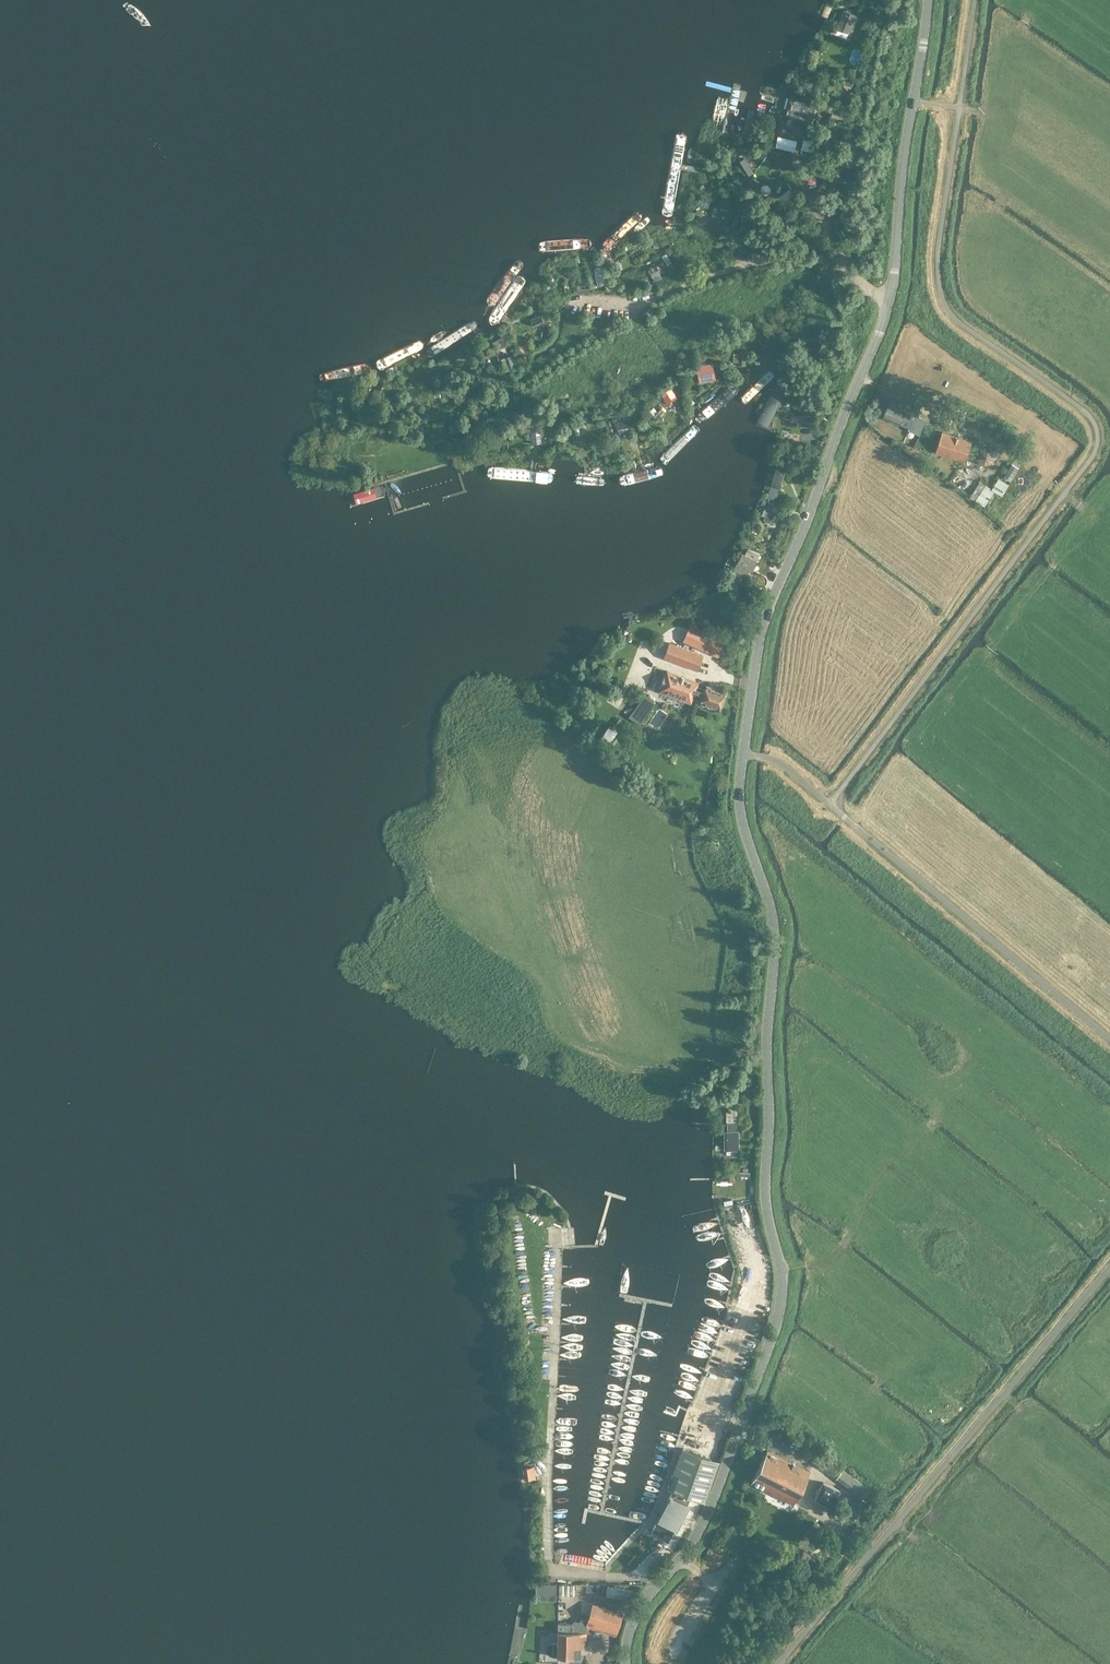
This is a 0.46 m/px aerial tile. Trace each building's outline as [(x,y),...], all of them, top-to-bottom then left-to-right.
[(856,15),(845,10),(837,28),(849,32),(856,15)] [(809,135),(816,106),(803,103),(804,101),(791,97),(783,130),(795,133),(795,131),(809,135)] [(682,132),(676,135),(662,209),(663,214),(667,215),(672,215),(674,211),(687,136),(682,132)] [(794,193),(781,204),(787,211),(800,200),(794,193)] [(700,196),(697,205),(708,209),(711,200),(700,196)] [(637,212),(633,214),(605,242),(603,244),(603,246),(606,249),(608,249),(612,247),(640,219),(641,216),(637,212)] [(541,241),(537,247),(541,251),(588,247),(590,245),(590,241),(587,238),(541,241)] [(657,265),(649,269),(653,276),(660,273),(657,265)] [(603,272),(594,274),(597,286),(606,284),(603,272)] [(514,282),(490,318),(490,322),(494,325),(500,322),(522,287),(522,281),(519,279),(514,282)] [(541,315),(530,319),(533,325),(543,321),(541,315)] [(429,348),(426,353),(428,356),(430,357),(433,356),(437,354),(475,331),(477,327),(476,323),(472,321),(440,342),(429,348)] [(499,339),(493,343),(496,348),(503,344),(499,339)] [(379,360),(376,365),(377,368),(381,370),(388,368),(422,350),(424,346),(422,342),(419,341),(379,360)] [(745,365),(746,354),(744,354),(745,352),(739,352),(738,354),(732,353),(731,359),(738,360),(738,365),(745,365)] [(511,356),(501,359),(505,372),(516,367),(511,356)] [(700,366),(699,375),(714,376),(714,366),(700,366)] [(421,369),(424,382),(429,381),(434,380),(431,367),(424,368),(421,369)] [(742,394),(741,397),(741,400),(744,403),(748,403),(774,378),(775,375),(774,372),(771,371),(767,372),(742,394)] [(371,397),(381,401),(384,391),(383,391),(385,386),(380,383),(377,388),(374,387),(371,397)] [(791,392),(773,384),(752,425),(771,434),(791,392)] [(677,403),(669,389),(661,394),(670,406),(677,403)] [(434,394),(436,405),(440,404),(444,404),(442,393),(438,394),(434,394)] [(813,409),(800,402),(794,414),(807,420),(813,409)] [(902,424),(903,420),(907,411),(907,410),(890,403),(885,417),(902,424)] [(907,411),(903,420),(908,421),(909,418),(910,419),(913,420),(910,428),(920,432),(915,446),(923,449),(933,427),(925,424),(927,419),(913,413),(907,411)] [(632,420),(615,422),(616,429),(630,426),(630,431),(634,430),(632,420)] [(583,427),(569,429),(570,438),(585,435),(583,427)] [(527,430),(528,440),(532,439),(532,443),(541,443),(541,436),(545,436),(544,428),(527,430)] [(968,455),(970,448),(973,441),(943,431),(936,452),(965,462),(968,455)] [(998,461),(992,444),(978,450),(984,466),(998,461)] [(776,502),(788,463),(778,459),(766,498),(776,502)] [(1009,462),(992,489),(981,480),(976,488),(970,496),(985,506),(991,497),(993,498),(997,491),(1002,495),(1019,469),(1009,462)] [(548,472),(491,465),(487,467),(486,472),(489,475),(544,483),(550,482),(552,480),(553,476),(548,472)] [(353,493),(357,504),(376,497),(373,488),(353,493)] [(771,522),(774,514),(767,511),(768,507),(762,505),(759,513),(765,516),(764,520),(771,522)] [(757,561),(761,553),(748,548),(745,554),(743,553),(730,578),(740,582),(743,575),(747,577),(748,577),(750,576),(751,575),(751,574),(750,573),(750,572),(751,569),(754,571),(758,561),(757,561)] [(714,630),(710,628),(693,620),(684,641),(720,657),(726,642),(712,635),(714,630)] [(697,670),(703,654),(670,642),(664,658),(697,670)] [(690,703),(698,682),(666,670),(659,691),(690,703)] [(697,686),(693,698),(701,701),(701,703),(718,709),(725,692),(707,686),(706,689),(697,686)] [(640,724),(656,702),(645,694),(629,716),(640,724)] [(725,1132),(726,1148),(738,1148),(737,1132),(725,1132)] [(682,1450),(667,1491),(704,1505),(719,1464),(682,1450)] [(794,1504),(810,1472),(767,1450),(751,1483),(794,1504)] [(535,1461),(522,1463),(524,1480),(537,1478),(535,1461)] [(835,1479),(863,1499),(870,1489),(842,1469),(835,1479)] [(823,1480),(815,1498),(832,1505),(840,1488),(823,1480)] [(670,1493),(651,1529),(671,1539),(690,1503),(670,1493)] [(557,1599),(557,1582),(536,1583),(536,1599),(557,1599)] [(559,1582),(559,1593),(574,1594),(575,1583),(559,1582)] [(608,1585),(606,1594),(624,1597),(626,1588),(608,1585)] [(560,1594),(560,1610),(573,1610),(573,1595),(560,1594)] [(593,1603),(586,1624),(616,1633),(622,1613),(593,1603)] [(586,1645),(586,1624),(587,1619),(581,1619),(581,1624),(579,1624),(579,1623),(578,1622),(577,1621),(576,1621),(574,1621),(574,1622),(573,1622),(573,1623),(573,1624),(558,1623),(558,1642),(553,1642),(553,1643),(552,1643),(551,1644),(550,1644),(549,1645),(549,1646),(548,1647),(548,1648),(548,1649),(548,1650),(548,1651),(549,1652),(549,1653),(550,1653),(551,1654),(552,1655),(553,1655),(553,1656),(557,1656),(557,1657),(559,1657),(559,1656),(569,1656),(569,1659),(570,1659),(570,1661),(580,1661),(580,1659),(581,1659),(581,1645),(586,1645)]
